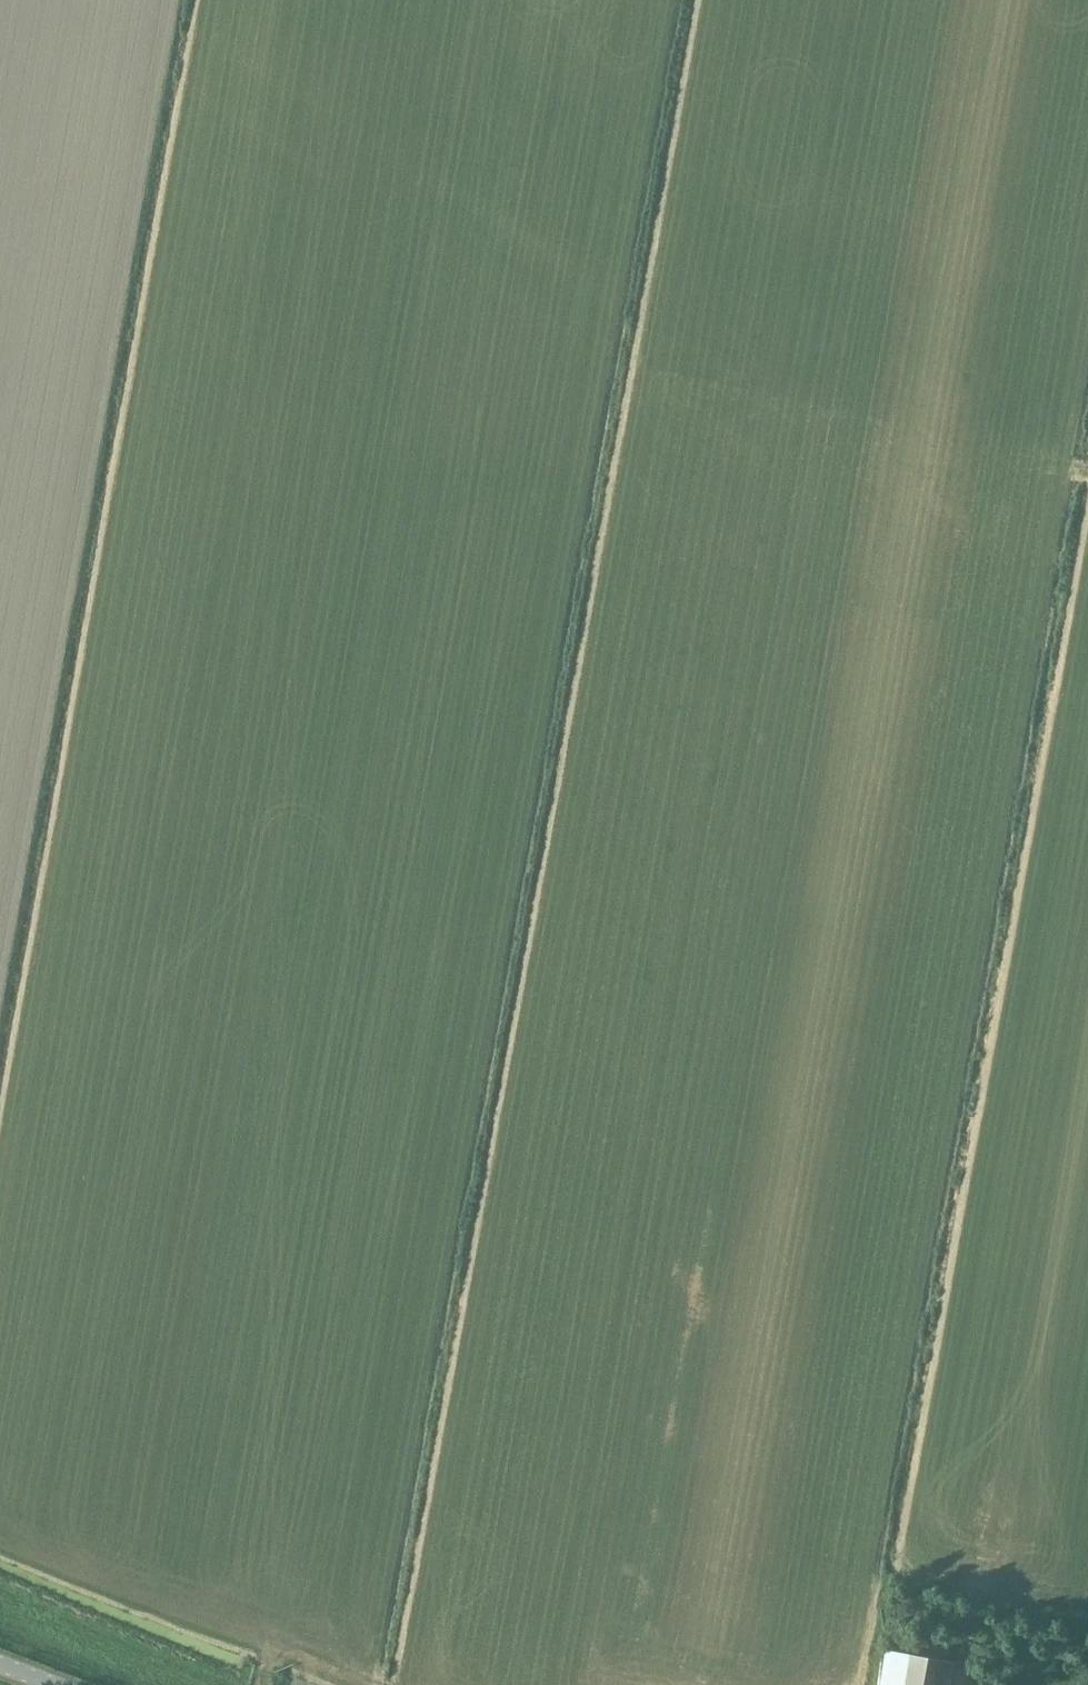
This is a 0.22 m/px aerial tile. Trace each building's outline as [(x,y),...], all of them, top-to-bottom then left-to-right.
[(926,1658),(885,1650),(879,1684),(950,1684),(954,1663),(926,1658)]
